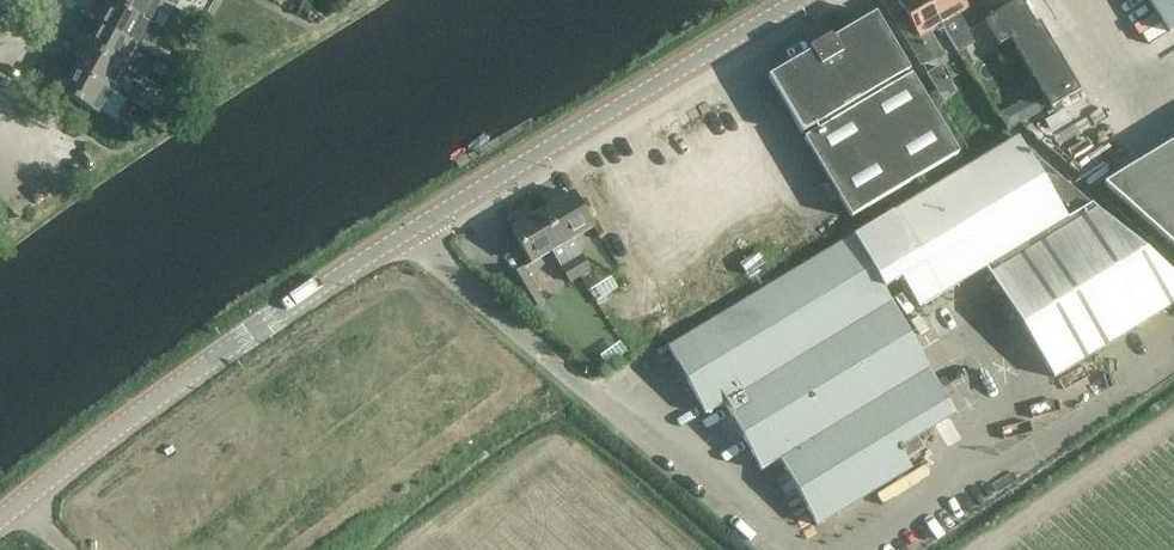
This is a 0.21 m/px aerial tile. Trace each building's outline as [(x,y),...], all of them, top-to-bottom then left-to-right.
[(109,0),(97,0),(94,5),(109,13),(102,25),(140,46),(153,24),(109,0)] [(153,24),(165,1),(163,0),(109,0),(153,24)] [(928,0),(897,0),(905,15),(895,21),(921,66),(941,54),(928,31),(939,25),(956,53),(959,52),(928,0)] [(959,52),(972,44),(965,32),(975,26),(960,0),(928,0),(959,52)] [(1034,25),(1019,0),(986,20),(1001,45),(1009,40),(1050,109),(1079,92),(1038,22),(1034,25)] [(1169,35),(1173,32),(1173,0),(1148,0),(1169,35)] [(874,13),(834,38),(767,79),(851,218),(959,152),(874,13)] [(80,30),(75,40),(128,69),(140,46),(102,25),(95,38),(80,30)] [(128,69),(75,40),(69,50),(84,58),(78,71),(115,92),(128,69)] [(943,102),(956,95),(939,68),(926,76),(943,102)] [(115,92),(78,71),(71,83),(55,75),(49,86),(102,115),(103,114),(116,121),(127,100),(115,93),(115,92)] [(869,226),(884,250),(876,255),(892,281),(900,277),(919,308),(1091,205),(1031,152),(1026,154),(1016,138),(869,226)] [(1104,185),(1173,249),(1173,142),(1104,185)] [(592,228),(572,194),(541,212),(580,278),(590,272),(572,240),(592,228)] [(988,273),(1054,378),(1173,304),(1173,276),(1094,207),(988,273)] [(580,278),(541,212),(511,230),(531,264),(551,252),(569,284),(580,278)] [(917,438),(955,416),(882,287),(892,281),(876,255),(867,261),(854,237),(667,349),(705,415),(724,405),(761,471),(780,461),(817,527),(911,470),(905,461),(923,450),(917,438)] [(748,276),(766,266),(759,254),(741,264),(748,276)] [(527,311),(542,302),(522,269),(508,277),(527,311)] [(599,305),(609,299),(600,285),(590,291),(599,305)]
